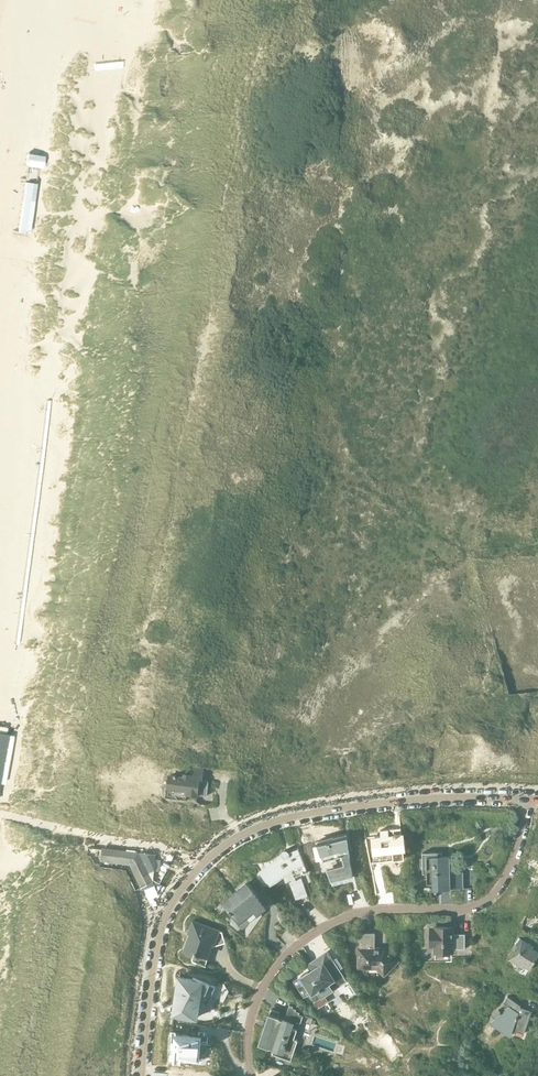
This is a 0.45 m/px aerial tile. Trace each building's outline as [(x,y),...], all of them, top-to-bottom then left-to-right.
[(43,156),(25,153),(10,231),(29,234),(43,156)] [(170,776),(169,782),(168,789),(186,791),(186,795),(197,796),(197,795),(206,796),(208,780),(201,780),(202,769),(190,768),(189,775),(183,774),(183,778),(170,776)] [(364,832),(370,863),(403,859),(402,845),(404,844),(405,842),(405,841),(403,839),(401,839),(400,828),(380,830),(380,836),(366,837),(365,832),(364,832)] [(323,861),(341,856),(344,865),(327,870),(332,884),(353,879),(346,832),(315,840),(323,861)] [(129,866),(141,888),(153,882),(152,881),(152,880),(139,853),(102,848),(100,862),(129,866)] [(298,848),(289,852),(288,851),(287,850),(286,849),(284,849),(283,850),(282,851),(281,852),(281,853),(281,855),(258,871),(259,872),(268,885),(290,869),(293,877),(307,872),(298,848)] [(435,884),(436,889),(462,888),(462,872),(446,873),(446,866),(449,866),(448,857),(442,857),(442,852),(422,853),(422,874),(426,874),(426,884),(435,884)] [(152,880),(155,855),(139,853),(152,880)] [(315,856),(309,858),(311,865),(318,862),(315,856)] [(301,878),(289,883),(294,897),(306,892),(301,878)] [(245,883),(222,903),(243,927),(250,921),(249,920),(256,914),(257,915),(266,907),(245,883)] [(189,928),(190,928),(193,929),(188,943),(186,942),(183,953),(192,956),(190,961),(205,967),(205,966),(201,965),(208,945),(212,946),(225,942),(222,932),(192,921),(189,928)] [(450,927),(450,928),(450,929),(446,929),(446,927),(435,927),(435,929),(430,929),(429,943),(435,943),(434,953),(451,953),(451,949),(464,949),(464,934),(451,934),(451,927),(450,927)] [(374,933),(359,933),(359,967),(361,967),(362,969),(367,969),(369,967),(377,967),(384,974),(386,971),(390,970),(392,967),(393,964),(396,961),(384,950),(374,950),(374,933)] [(532,949),(534,946),(522,939),(509,960),(524,970),(526,967),(529,969),(537,955),(537,952),(532,949)] [(301,978),(300,979),(309,994),(317,1006),(325,1001),(322,995),(344,981),(338,971),(332,961),(325,952),(308,963),(313,970),(301,978)] [(332,961),(338,971),(342,968),(336,959),(332,961)] [(180,971),(179,971),(171,1026),(172,1027),(174,1015),(196,1018),(199,996),(209,1000),(214,987),(193,978),(192,980),(179,978),(180,971)] [(491,1016),(494,1019),(489,1023),(510,1037),(513,1030),(523,1034),(531,1011),(520,1007),(520,1005),(507,997),(503,1003),(508,1007),(501,1013),(498,1010),(491,1016)] [(285,1015),(290,1016),(289,1018),(300,1022),(303,1015),(299,1014),(299,1012),(295,1011),(296,1009),(292,1007),(293,1006),(289,1004),(285,1015)] [(290,1022),(278,1018),(280,1012),(271,1009),(269,1015),(267,1014),(257,1045),(267,1048),(273,1050),(272,1054),(291,1060),(297,1040),(293,1039),(297,1030),(293,1029),(288,1027),(289,1023),(290,1022)] [(171,1035),(169,1060),(180,1061),(199,1062),(199,1066),(209,1067),(211,1045),(200,1044),(201,1037),(188,1036),(171,1035)]
